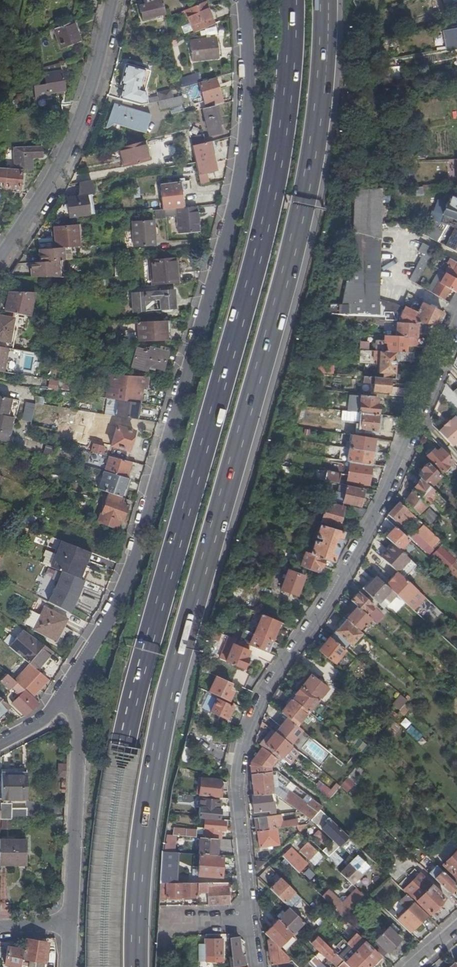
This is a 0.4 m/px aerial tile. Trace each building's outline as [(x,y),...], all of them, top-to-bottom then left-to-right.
[(142,4),(138,5),(141,18),(162,13),(159,0),(141,0),(142,4)] [(182,3),(184,9),(190,6),(188,0),(182,3)] [(194,31),(217,21),(213,10),(210,9),(207,10),(203,1),(190,6),(184,9),(194,31)] [(79,39),(72,21),(54,28),(61,47),(79,39)] [(216,40),(190,43),(192,60),(217,57),(216,40)] [(438,50),(456,47),(456,42),(437,45),(438,50)] [(60,72),(59,63),(42,68),(45,84),(47,98),(49,97),(49,92),(64,90),(61,72),(60,72)] [(140,106),(143,105),(146,106),(146,105),(145,92),(144,91),(150,71),(125,64),(120,83),(123,84),(119,99),(140,106)] [(179,87),(198,82),(195,74),(177,79),(179,87)] [(217,105),(221,103),(215,77),(201,81),(198,82),(204,101),(193,104),(195,110),(203,108),(217,105)] [(35,99),(47,98),(45,84),(34,86),(35,99)] [(401,87),(388,89),(390,102),(403,101),(401,92),(402,92),(401,87)] [(156,94),(158,102),(160,101),(168,99),(166,91),(156,94)] [(22,95),(15,96),(16,105),(24,104),(22,95)] [(168,99),(160,101),(162,108),(182,103),(181,96),(168,99)] [(390,102),(389,102),(390,109),(413,106),(412,100),(403,101),(390,102)] [(49,115),(61,112),(59,104),(48,106),(48,107),(49,115)] [(114,104),(110,120),(145,130),(145,131),(146,131),(151,114),(150,114),(149,115),(115,104),(114,104)] [(220,118),(217,105),(203,108),(209,135),(219,132),(217,119),(220,118)] [(191,145),(204,143),(202,134),(190,137),(191,145)] [(144,141),(150,161),(152,160),(147,140),(144,141)] [(144,141),(119,147),(124,167),(150,161),(144,141)] [(191,145),(197,174),(213,171),(210,154),(207,142),(204,143),(191,145)] [(21,169),(31,170),(31,157),(42,157),(41,146),(14,147),(14,169),(21,169)] [(12,198),(16,191),(14,191),(14,188),(20,189),(21,169),(14,169),(0,168),(0,181),(4,182),(4,187),(0,187),(0,193),(5,194),(12,198)] [(91,180),(80,183),(77,196),(85,195),(91,194),(93,194),(91,180)] [(160,184),(163,210),(165,209),(181,208),(178,182),(160,184)] [(379,188),(361,189),(362,221),(363,251),(363,259),(380,267),(382,188),(379,188)] [(77,196),(65,197),(66,205),(67,210),(68,217),(88,215),(85,195),(77,196)] [(456,230),(456,229),(456,198),(450,195),(448,202),(447,202),(446,203),(442,214),(443,214),(440,222),(449,224),(456,230)] [(446,203),(438,200),(434,211),(432,210),(430,216),(434,217),(435,217),(434,219),(440,222),(443,214),(442,214),(446,203)] [(165,209),(165,216),(178,215),(179,234),(199,232),(198,206),(181,208),(165,209)] [(155,218),(165,217),(165,216),(165,209),(163,210),(154,210),(155,218)] [(449,224),(440,222),(434,219),(425,234),(439,242),(449,224)] [(153,220),(132,221),(133,247),(154,246),(153,220)] [(55,248),(62,248),(78,246),(77,225),(53,227),(54,234),(55,248)] [(454,230),(446,246),(456,252),(456,231),(454,230)] [(38,235),(38,249),(55,248),(54,234),(38,235)] [(409,280),(416,284),(427,263),(435,250),(423,243),(418,251),(423,254),(409,280)] [(38,249),(39,258),(63,257),(62,248),(55,248),(38,249)] [(152,273),(176,271),(176,259),(151,261),(152,273)] [(379,296),(380,267),(363,259),(365,305),(347,304),(347,313),(378,315),(379,296)] [(456,280),(456,263),(449,259),(446,264),(448,265),(444,273),(456,280)] [(56,277),(55,260),(39,262),(29,262),(31,277),(56,277)] [(456,293),(456,291),(456,280),(444,273),(440,270),(428,291),(443,299),(447,292),(448,292),(450,289),(456,293)] [(177,283),(176,271),(152,273),(153,285),(177,283)] [(133,311),(143,310),(145,310),(145,309),(134,310),(133,293),(173,290),(174,306),(159,308),(160,309),(176,308),(174,289),(132,292),(133,311)] [(134,310),(145,309),(145,308),(144,301),(154,301),(159,300),(159,308),(174,306),(173,290),(133,293),(134,310)] [(33,292),(8,291),(4,311),(29,316),(33,292)] [(347,304),(330,304),(327,318),(332,319),(396,322),(417,323),(438,325),(444,314),(441,312),(421,304),(417,313),(402,306),(379,296),(378,315),(347,313),(347,304)] [(158,321),(162,321),(161,311),(158,311),(157,310),(156,307),(147,308),(145,308),(145,309),(145,310),(143,310),(144,321),(158,321)] [(10,331),(12,318),(0,316),(0,329),(10,331)] [(138,341),(167,340),(167,320),(162,321),(158,321),(144,321),(137,322),(138,341)] [(417,323),(396,322),(395,333),(392,333),(392,336),(417,338),(417,323)] [(0,329),(0,339),(8,340),(10,331),(0,329)] [(392,336),(385,336),(384,341),(376,340),(375,351),(405,352),(406,343),(408,343),(408,346),(423,347),(424,338),(417,338),(392,336)] [(163,370),(168,352),(150,347),(149,351),(137,347),(131,366),(147,371),(148,366),(163,370)] [(405,352),(375,351),(368,350),(361,350),(360,362),(378,363),(378,373),(382,373),(382,377),(390,378),(400,378),(400,374),(396,374),(396,361),(398,361),(399,360),(401,361),(414,362),(414,352),(405,352)] [(31,370),(34,356),(26,355),(24,368),(31,370)] [(316,364),(315,373),(333,374),(334,365),(316,364)] [(149,376),(107,374),(104,398),(107,399),(139,403),(140,404),(143,387),(147,388),(149,376)] [(377,377),(363,376),(363,382),(374,383),(373,391),(389,392),(389,395),(404,396),(405,390),(390,387),(390,378),(382,377),(377,377)] [(48,382),(35,381),(33,387),(47,389),(48,382)] [(19,400),(0,396),(0,432),(9,434),(13,417),(15,418),(19,400)] [(348,411),(377,414),(378,404),(375,403),(376,398),(350,396),(348,411)] [(104,414),(137,419),(139,403),(107,399),(104,414)] [(24,402),(21,421),(31,423),(34,404),(24,402)] [(348,411),(342,410),(342,415),(356,417),(356,419),(360,420),(359,430),(375,432),(377,414),(348,411)] [(456,440),(456,419),(456,417),(450,422),(449,421),(443,426),(444,427),(438,432),(450,446),(456,440)] [(128,450),(134,431),(117,426),(111,445),(114,445),(111,453),(125,457),(128,450)] [(57,430),(54,442),(69,446),(71,438),(61,436),(62,431),(57,430)] [(350,435),(348,448),(373,452),(375,439),(350,435)] [(93,443),(90,452),(103,455),(105,447),(93,443)] [(373,452),(348,448),(347,461),(371,464),(373,452)] [(453,461),(441,448),(436,452),(432,448),(429,448),(425,452),(425,455),(440,472),(453,461)] [(105,471),(126,477),(130,462),(109,457),(105,471)] [(371,464),(347,461),(341,460),(341,463),(349,464),(347,481),(368,484),(371,464)] [(440,475),(428,463),(420,470),(421,471),(417,475),(420,478),(429,487),(440,475)] [(122,497),(128,478),(126,477),(105,471),(104,471),(98,488),(109,492),(120,496),(122,497)] [(324,480),(329,481),(340,483),(341,480),(338,480),(339,474),(326,471),(324,480)] [(429,487),(420,478),(411,491),(412,492),(406,500),(418,513),(433,498),(437,494),(429,487)] [(343,501),(359,505),(363,490),(346,486),(344,494),(337,492),(335,499),(343,501)] [(101,513),(119,520),(120,519),(122,519),(128,504),(121,501),(119,500),(120,496),(109,492),(101,513)] [(308,492),(306,498),(306,499),(315,501),(317,494),(308,492)] [(437,494),(433,498),(435,500),(433,502),(440,509),(446,503),(437,494)] [(343,501),(335,499),(328,497),(326,503),(323,502),(322,503),(320,510),(320,512),(324,513),(321,521),(338,526),(343,506),(342,506),(343,501)] [(399,502),(388,513),(387,514),(398,524),(405,517),(417,529),(422,524),(399,502)] [(349,513),(362,517),(366,510),(358,507),(352,506),(349,513)] [(430,510),(422,517),(429,525),(437,517),(430,510)] [(97,522),(116,529),(119,520),(101,513),(97,522)] [(438,539),(422,524),(417,529),(433,544),(438,539)] [(344,532),(320,525),(316,537),(319,538),(319,539),(321,540),(320,542),(315,540),(310,553),(333,561),(344,532)] [(408,539),(395,527),(386,536),(393,543),(401,551),(405,547),(403,545),(408,539)] [(79,578),(89,552),(62,540),(56,554),(46,550),(43,556),(45,556),(42,564),(62,571),(79,578)] [(393,543),(380,557),(397,571),(397,572),(410,559),(401,551),(393,543)] [(454,560),(456,557),(442,543),(439,546),(454,560)] [(446,569),(454,560),(439,546),(430,555),(445,569),(446,569)] [(333,561),(310,553),(304,551),(299,566),(317,573),(319,567),(320,567),(321,565),(333,570),(337,563),(333,561)] [(372,565),(379,559),(373,551),(365,557),(372,565)] [(81,579),(92,552),(89,552),(79,578),(81,579)] [(456,557),(454,560),(446,569),(450,573),(454,568),(456,571),(456,557)] [(303,576),(299,574),(288,570),(281,589),(296,595),(303,576)] [(79,578),(62,571),(58,580),(58,579),(55,586),(77,597),(84,580),(81,579),(79,578)] [(397,572),(397,571),(385,584),(397,595),(413,609),(424,597),(397,572)] [(47,598),(55,576),(45,573),(37,594),(47,598)] [(385,584),(376,576),(373,578),(363,589),(377,602),(384,609),(397,595),(385,584)] [(371,577),(361,588),(362,588),(363,589),(373,578),(371,577)] [(77,597),(55,586),(48,602),(70,612),(77,597)] [(363,589),(362,588),(358,592),(350,600),(352,602),(364,613),(366,614),(373,607),(373,606),(377,602),(363,589)] [(227,599),(219,618),(226,621),(234,602),(227,599)] [(351,612),(345,619),(358,630),(364,623),(361,621),(359,618),(360,616),(364,613),(352,602),(346,609),(351,612)] [(52,616),(65,624),(68,619),(45,607),(42,611),(52,616)] [(64,626),(65,624),(52,616),(42,611),(40,615),(31,610),(24,622),(33,627),(33,629),(50,638),(56,641),(64,626)] [(276,636),(282,622),(262,614),(253,633),(271,641),(274,635),(276,636)] [(358,630),(345,619),(335,630),(329,637),(345,650),(349,645),(350,646),(361,633),(358,630)] [(68,628),(64,626),(56,641),(50,638),(49,641),(59,647),(68,628)] [(38,670),(53,651),(23,629),(10,646),(30,664),(38,670)] [(244,629),(243,629),(238,641),(249,645),(260,650),(268,653),(273,642),(271,641),(253,633),(247,631),(244,629)] [(228,636),(221,633),(218,640),(224,643),(227,641),(228,636)] [(345,650),(329,637),(318,651),(333,663),(345,650)] [(238,641),(235,639),(231,647),(227,658),(226,661),(243,668),(248,658),(246,657),(249,651),(247,650),(249,645),(238,641)] [(353,652),(360,658),(371,646),(365,640),(353,652)] [(221,655),(227,658),(231,647),(225,644),(221,655)] [(257,656),(270,663),(275,656),(268,653),(260,650),(257,656)] [(15,680),(24,688),(25,687),(33,694),(48,679),(38,670),(30,664),(15,680)] [(236,671),(231,682),(238,686),(244,688),(249,677),(236,671)] [(295,695),(292,699),(308,712),(314,704),(326,688),(326,687),(310,675),(302,685),(301,685),(294,694),(295,695)] [(230,682),(216,676),(208,691),(228,700),(232,690),(228,688),(230,682)] [(19,688),(21,686),(13,679),(10,682),(16,688),(19,688)] [(38,702),(21,686),(19,688),(22,691),(22,693),(12,703),(25,715),(38,702)] [(292,699),(277,688),(273,694),(285,704),(286,703),(288,705),(281,713),(286,717),(297,726),(306,715),(308,712),(292,699)] [(10,706),(0,697),(0,715),(1,714),(10,706)] [(213,704),(209,711),(226,720),(233,707),(216,699),(215,701),(213,704)] [(314,704),(308,712),(314,716),(320,721),(325,713),(314,704)] [(402,715),(408,707),(404,704),(398,711),(402,715)] [(297,726),(286,717),(274,732),(290,745),(302,730),(297,726)] [(423,735),(411,725),(407,731),(418,740),(423,735)] [(274,732),(271,730),(267,736),(269,738),(264,744),(281,757),(290,745),(274,732)] [(357,749),(363,754),(368,747),(348,732),(343,738),(357,749)] [(262,747),(250,761),(250,767),(251,774),(271,772),(270,767),(277,758),(262,747)] [(57,763),(56,777),(65,777),(65,764),(57,763)] [(356,774),(352,770),(348,775),(351,779),(356,774)] [(271,772),(251,774),(254,794),(274,793),(273,785),(271,772)] [(26,800),(26,773),(1,773),(0,799),(26,800)] [(285,785),(289,780),(281,774),(277,779),(285,785)] [(348,775),(340,785),(346,791),(355,783),(351,779),(348,775)] [(227,790),(227,785),(223,780),(221,779),(220,779),(201,777),(199,794),(219,796),(219,789),(227,790)] [(273,785),(274,793),(300,811),(310,819),(313,816),(319,809),(322,806),(312,798),(308,804),(289,790),(286,794),(273,785)] [(274,793),(254,794),(252,795),(254,812),(268,810),(269,813),(275,812),(274,800),(272,800),(272,795),(274,795),(274,793)] [(220,818),(220,817),(221,809),(221,808),(219,808),(220,799),(201,797),(199,816),(220,818)] [(382,809),(372,800),(370,803),(379,812),(382,809)] [(0,801),(0,820),(2,820),(13,820),(13,802),(0,801)] [(313,816),(310,819),(320,828),(322,826),(335,838),(331,843),(329,841),(321,849),(328,856),(333,850),(340,844),(348,836),(319,809),(313,816)] [(281,813),(255,817),(257,830),(276,827),(296,824),(298,824),(297,818),(282,820),(281,813)] [(174,827),(173,834),(176,834),(200,836),(218,838),(220,838),(221,829),(225,829),(225,821),(205,819),(204,830),(174,827)] [(322,826),(320,828),(331,839),(329,841),(331,843),(335,838),(322,826)] [(257,830),(259,847),(278,844),(276,827),(257,830)] [(175,851),(176,834),(173,834),(166,833),(163,850),(175,851)] [(200,836),(200,853),(217,854),(218,838),(200,836)] [(350,854),(358,847),(348,836),(340,844),(350,854)] [(2,840),(0,840),(0,864),(26,864),(26,840),(2,840)] [(298,849),(299,849),(309,859),(317,851),(306,840),(298,849)] [(289,847),(281,856),(297,871),(305,863),(289,847)] [(177,882),(179,852),(175,851),(163,850),(161,882),(175,882),(177,882)] [(342,859),(333,850),(328,856),(325,859),(334,867),(342,859)] [(443,864),(456,878),(456,850),(443,864)] [(200,853),(199,868),(198,875),(221,876),(222,855),(220,855),(217,854),(200,853)] [(339,872),(351,884),(369,867),(357,855),(339,872)] [(429,873),(449,893),(456,885),(437,865),(429,873)] [(302,872),(308,880),(315,875),(308,867),(302,872)] [(445,897),(415,868),(400,884),(429,912),(445,897)] [(302,885),(305,881),(297,873),(293,877),(302,885)] [(280,877),(269,888),(278,896),(286,904),(289,907),(289,908),(300,897),(280,877)] [(166,899),(182,898),(181,882),(177,882),(175,882),(175,886),(166,886),(166,899)] [(182,898),(197,897),(197,882),(195,882),(195,885),(191,885),(189,885),(188,882),(181,882),(182,898)] [(232,886),(232,882),(197,882),(197,897),(197,904),(208,904),(229,903),(228,886),(232,886)] [(278,896),(269,888),(264,892),(273,901),(278,896)] [(329,890),(322,896),(343,916),(357,901),(363,895),(357,889),(343,903),(329,890)] [(412,899),(406,893),(403,897),(409,902),(412,899)] [(367,899),(363,895),(357,901),(361,905),(367,899)] [(409,902),(403,897),(400,900),(406,906),(413,900),(412,899),(409,902)] [(413,929),(428,914),(414,901),(397,918),(406,927),(408,924),(413,929)] [(286,904),(275,915),(278,918),(289,907),(286,904)] [(289,907),(278,918),(292,932),(303,921),(289,908),(289,907)] [(278,918),(264,932),(269,937),(278,946),(290,935),(291,937),(294,934),(292,932),(278,918)] [(394,933),(398,928),(392,922),(376,939),(388,951),(400,938),(394,933)] [(372,961),(373,962),(375,964),(381,958),(357,933),(347,942),(347,943),(368,964),(372,961)] [(327,959),(328,958),(334,952),(317,935),(314,938),(310,942),(327,959)] [(229,957),(230,966),(242,965),(239,937),(229,937),(232,956),(231,956),(231,957),(229,957)] [(269,937),(267,939),(270,963),(277,962),(277,966),(299,966),(292,960),(288,960),(287,955),(278,946),(269,937)] [(204,943),(198,943),(198,960),(222,960),(222,938),(205,938),(204,943)] [(48,943),(26,939),(25,939),(24,949),(21,966),(45,966),(48,943)] [(349,966),(368,966),(370,965),(368,964),(347,943),(336,954),(349,966)] [(0,947),(0,961),(5,962),(5,964),(21,966),(24,949),(7,946),(7,948),(0,947)] [(336,954),(334,952),(328,958),(338,966),(349,966),(336,954)] [(318,959),(314,955),(309,960),(313,964),(318,959)] [(318,959),(313,964),(309,960),(302,966),(314,966),(315,966),(314,966),(326,966),(318,959)]
